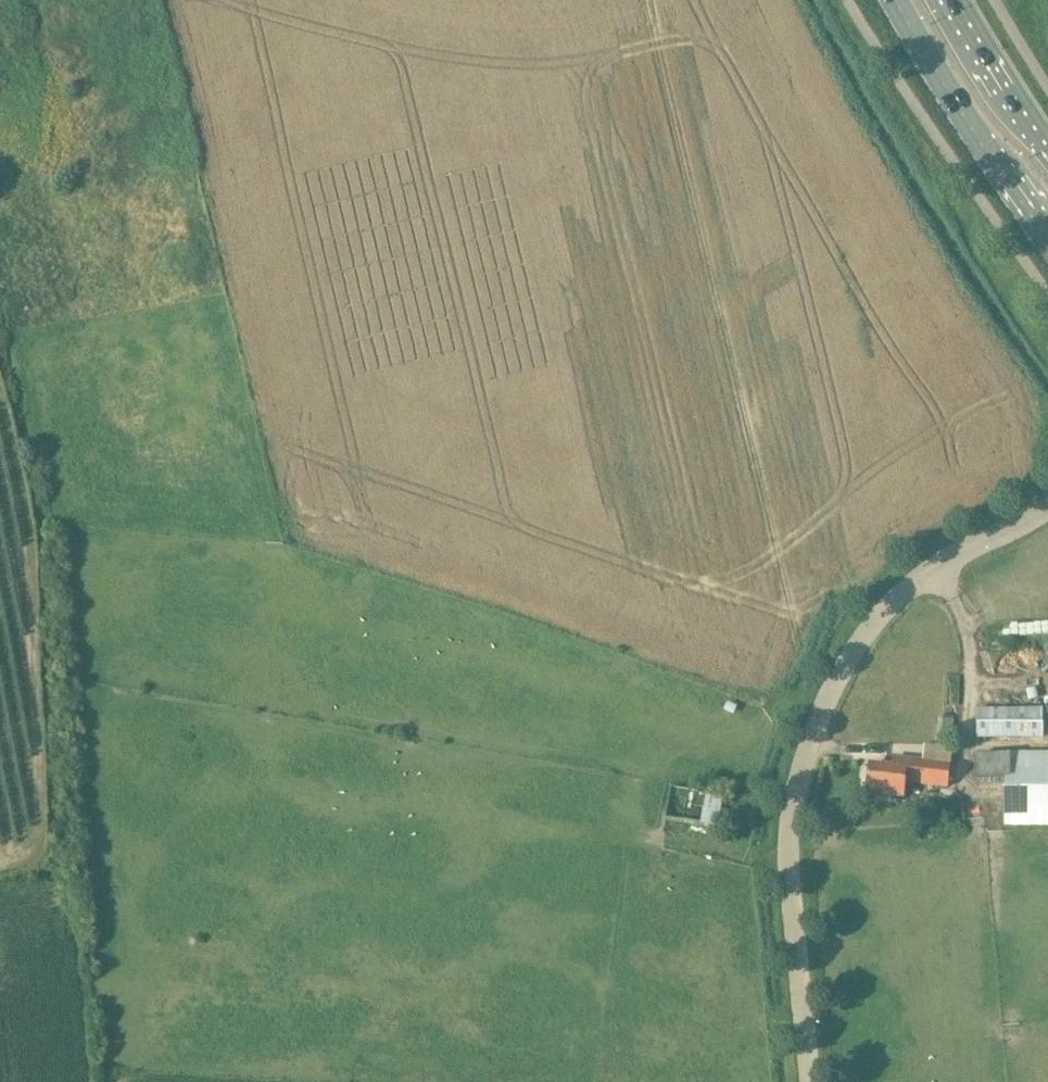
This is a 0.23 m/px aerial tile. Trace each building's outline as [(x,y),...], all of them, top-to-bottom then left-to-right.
[(1043,709),(978,709),(977,740),(1043,740),(1043,709)] [(870,768),(868,790),(884,792),(884,795),(905,798),(907,784),(907,783),(948,788),(950,775),(953,749),(925,746),(925,747),(923,763),(893,759),(892,767),(870,765),(870,768)] [(975,757),(976,782),(1004,781),(1004,827),(1047,828),(1047,753),(1004,753),(1004,755),(975,757)] [(677,783),(669,817),(720,828),(728,795),(677,783)]
